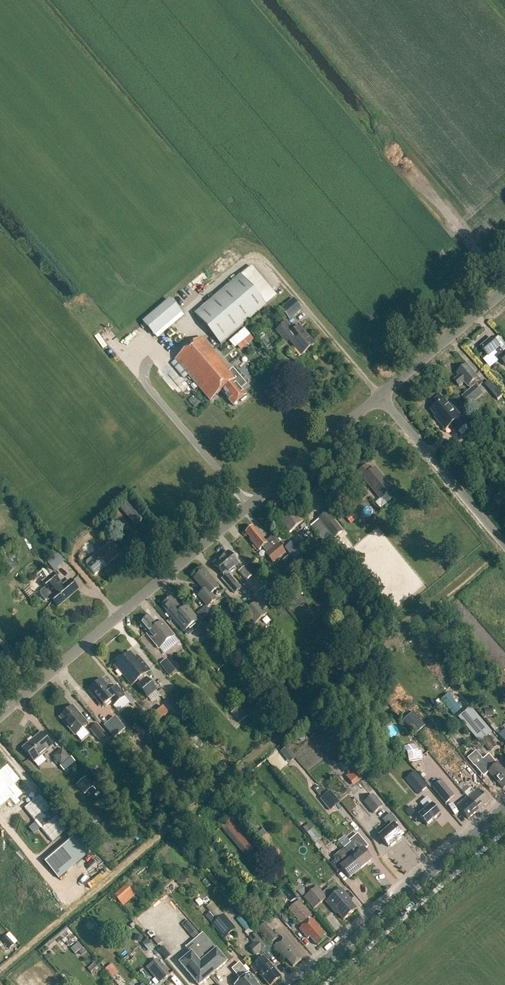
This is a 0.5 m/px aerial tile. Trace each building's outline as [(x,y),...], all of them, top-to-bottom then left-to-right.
[(377,139),(373,142),(381,151),(384,148),(377,139)] [(194,314),(220,345),(266,306),(277,297),(252,267),(251,266),(240,276),(194,314)] [(288,319),(301,308),(293,299),(280,309),(288,319)] [(143,322),(155,335),(180,313),(169,300),(143,322)] [(294,332),(286,323),(276,331),(284,341),(288,338),(301,355),(314,345),(300,327),(294,332)] [(248,327),(233,339),(242,349),(256,338),(248,327)] [(482,348),(489,357),(494,352),(496,355),(494,357),(498,361),(500,359),(504,364),(504,343),(500,337),(495,341),(493,339),(482,348)] [(175,360),(210,401),(221,392),(233,406),(240,401),(241,402),(246,397),(245,396),(246,396),(239,387),(240,386),(235,380),(236,379),(201,338),(175,360)] [(457,374),(460,376),(455,381),(460,387),(465,382),(468,387),(469,387),(471,390),(463,397),(470,405),(483,394),(473,383),(479,378),(468,365),(457,374)] [(451,425),(457,432),(468,424),(453,406),(451,407),(444,399),(431,410),(441,422),(440,423),(445,430),(451,425)] [(364,479),(381,500),(393,490),(375,468),(371,472),(366,466),(357,474),(362,480),(364,479)] [(120,507),(135,525),(146,516),(131,498),(120,507)] [(270,511),(289,534),(304,521),(297,511),(290,517),(279,504),(270,511)] [(341,531),(325,512),(316,518),(317,519),(308,526),(316,535),(324,528),(332,538),(341,531)] [(354,512),(346,518),(351,524),(358,518),(354,512)] [(266,555),(273,563),(286,553),(279,544),(274,548),(269,542),(267,543),(253,526),(246,533),(251,539),(250,540),(259,550),(263,548),(268,554),(266,555)] [(283,545),(295,557),(304,549),(293,537),(283,545)] [(87,566),(95,575),(119,554),(112,545),(111,544),(110,544),(105,548),(103,548),(98,553),(98,554),(93,559),(91,559),(88,562),(87,566)] [(55,555),(47,562),(53,568),(61,561),(59,560),(64,556),(54,545),(50,549),(55,555)] [(221,558),(232,571),(236,568),(246,580),(253,575),(245,566),(243,569),(228,552),(221,558)] [(222,579),(235,593),(241,588),(229,574),(232,571),(221,558),(214,564),(225,577),(222,579)] [(16,567),(10,560),(7,562),(3,566),(9,573),(16,567)] [(43,581),(54,574),(49,567),(39,574),(43,581)] [(204,571),(194,579),(204,590),(198,595),(208,607),(217,600),(212,594),(218,588),(204,571)] [(58,607),(78,590),(70,581),(62,587),(58,583),(60,582),(53,574),(43,583),(46,588),(41,592),(41,595),(45,600),(48,600),(51,598),(58,607)] [(162,605),(184,632),(198,620),(187,607),(182,611),(171,598),(162,605)] [(267,612),(256,600),(244,610),(255,622),(267,612)] [(148,634),(147,635),(159,649),(174,636),(162,622),(157,626),(149,616),(140,624),(148,634)] [(139,656),(136,659),(131,653),(116,666),(132,685),(138,680),(140,684),(137,686),(147,698),(156,690),(146,679),(145,679),(143,676),(150,670),(139,656)] [(171,666),(165,671),(169,677),(176,671),(171,666)] [(124,697),(115,687),(110,691),(101,680),(89,691),(103,707),(110,702),(114,706),(124,697)] [(60,718),(75,736),(88,725),(73,706),(60,718)] [(470,707),(459,717),(465,724),(480,741),(491,732),(470,707)] [(403,721),(415,734),(424,726),(412,712),(403,721)] [(90,728),(98,738),(104,734),(96,723),(90,728)] [(23,749),(34,762),(52,747),(41,733),(23,749)] [(482,742),(490,753),(497,748),(488,737),(482,742)] [(418,750),(413,744),(402,747),(408,761),(422,758),(421,751),(418,751),(418,750)] [(70,756),(63,746),(52,755),(60,764),(70,756)] [(287,747),(281,752),(287,760),(293,755),(287,747)] [(346,769),(354,761),(348,755),(340,763),(346,769)] [(503,789),(504,787),(504,774),(497,765),(489,756),(475,767),(484,777),(489,772),(503,789)] [(331,763),(335,767),(341,762),(337,757),(331,763)] [(13,794),(19,789),(14,783),(19,778),(6,763),(0,768),(0,778),(13,794)] [(366,779),(366,768),(350,768),(350,779),(366,779)] [(414,770),(404,779),(418,795),(428,786),(414,770)] [(75,785),(83,795),(93,787),(84,777),(75,785)] [(13,794),(0,778),(0,805),(13,794)] [(431,787),(445,803),(454,795),(441,779),(431,787)] [(468,798),(478,810),(488,802),(478,789),(468,798)] [(337,801),(330,792),(317,803),(323,811),(337,801)] [(40,796),(24,809),(52,842),(68,830),(40,796)] [(363,804),(373,815),(382,808),(373,796),(363,804)] [(419,816),(427,825),(433,820),(432,820),(439,814),(432,806),(433,805),(427,798),(421,803),(426,810),(419,816)] [(457,806),(468,819),(478,811),(478,810),(468,798),(457,806)] [(402,836),(394,826),(398,823),(391,814),(383,820),(390,829),(380,837),(389,847),(402,836)] [(222,823),(248,855),(257,848),(231,816),(222,823)] [(315,827),(313,829),(309,824),(302,829),(313,844),(321,838),(318,833),(319,832),(315,827)] [(344,849),(361,869),(372,860),(364,850),(368,847),(358,834),(350,841),(351,843),(344,849)] [(74,835),(43,861),(58,879),(89,853),(74,835)] [(342,868),(350,878),(361,869),(344,849),(333,857),(336,860),(331,864),(337,872),(342,868)] [(289,898),(297,891),(287,881),(280,889),(289,898)] [(338,913),(344,920),(357,909),(351,902),(352,901),(342,889),(337,893),(332,888),(324,894),(318,887),(310,893),(303,883),(297,888),(305,897),(314,909),(325,900),(337,914),(338,913)] [(255,906),(260,910),(267,903),(261,898),(255,906)] [(153,910),(144,916),(147,921),(156,915),(153,910)] [(224,914),(213,923),(225,937),(236,928),(224,914)] [(300,928),(308,938),(310,937),(318,946),(325,939),(323,937),(324,935),(311,919),(308,921),(307,920),(303,923),(304,925),(300,928)] [(286,959),(293,967),(302,959),(295,951),(296,950),(285,938),(280,942),(265,924),(257,931),(261,936),(263,935),(270,944),(284,960),(286,959)] [(268,945),(261,936),(257,931),(250,937),(254,942),(249,946),(257,954),(268,945)] [(179,963),(197,984),(200,984),(227,963),(203,934),(186,948),(191,954),(179,963)] [(5,936),(1,939),(9,949),(14,945),(5,936)] [(153,940),(157,946),(161,942),(157,937),(153,940)] [(162,947),(159,950),(167,959),(170,957),(162,947)] [(156,960),(151,964),(164,979),(169,975),(156,960)] [(255,975),(258,972),(269,984),(271,984),(280,977),(273,969),(273,968),(269,962),(266,965),(262,960),(250,969),(255,975)] [(258,984),(249,974),(239,963),(234,968),(243,979),(236,984),(258,984)] [(107,972),(112,978),(119,972),(114,966),(107,972)]
